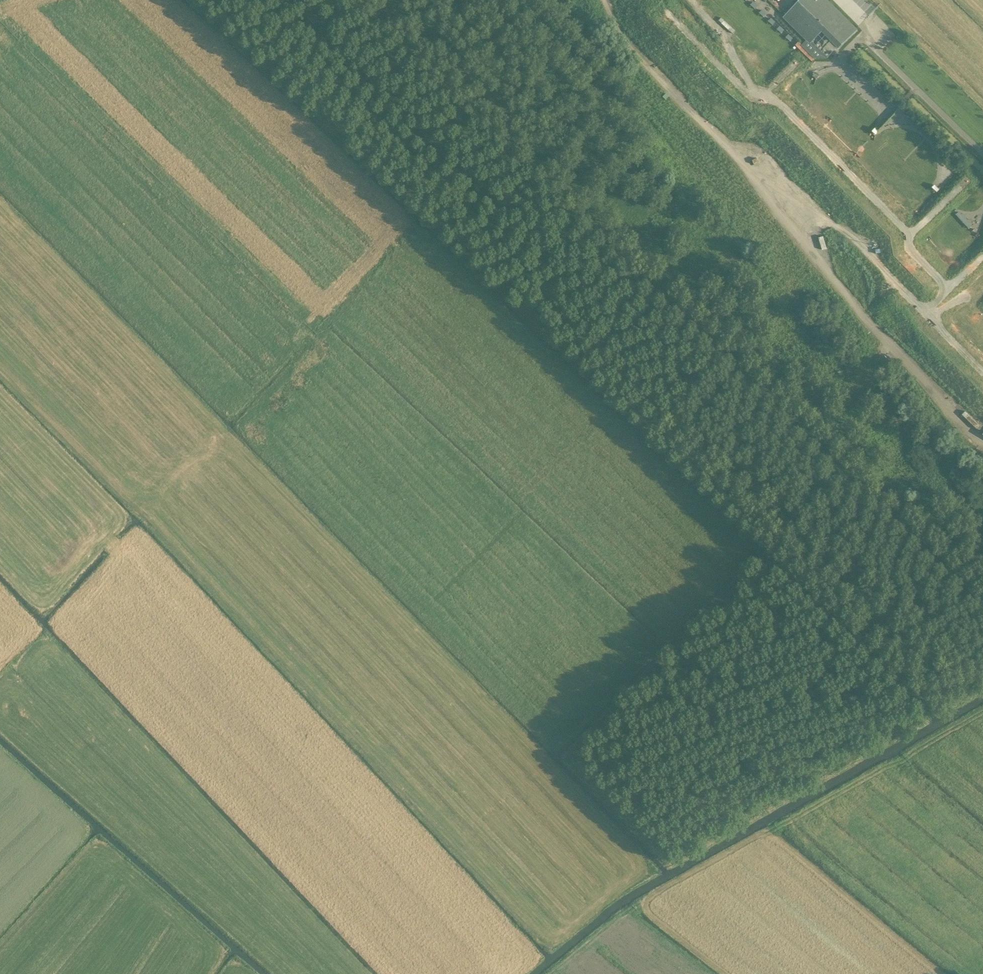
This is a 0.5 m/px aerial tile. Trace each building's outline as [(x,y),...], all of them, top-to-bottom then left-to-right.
[(826,0),(803,0),(787,17),(811,41),(839,12),(826,0)] [(798,44),(796,47),(813,62),(816,59),(798,44)] [(777,175),(772,178),(779,189),(783,187),(777,175)] [(963,373),(959,377),(975,392),(979,387),(963,373)]
